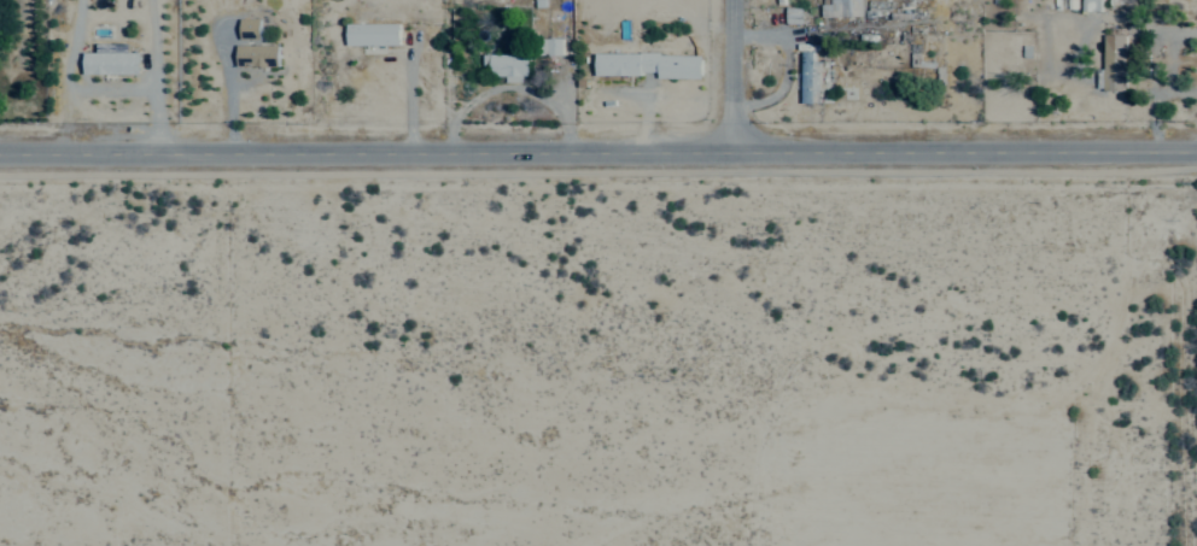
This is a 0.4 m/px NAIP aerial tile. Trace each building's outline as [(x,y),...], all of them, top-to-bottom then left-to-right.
[(859,0),(818,0),(819,16),(859,15),(859,0)] [(260,18),(240,18),(241,37),(261,37),(260,18)] [(401,44),(400,22),(347,23),(348,44),(401,44)] [(1121,90),(1122,34),(1099,34),(1098,89),(1121,90)] [(563,54),(562,37),(544,37),(545,55),(563,54)] [(142,72),(141,51),(112,52),(112,42),(98,43),(98,52),(86,52),(86,73),(142,72)] [(279,45),(237,44),(237,65),(279,66),(279,45)] [(798,103),(818,103),(818,61),(809,61),(809,51),(797,51),(798,103)] [(506,80),(530,79),(530,53),(483,54),(483,64),(492,64),(492,75),(506,75),(506,80)] [(658,78),(703,77),(703,53),(596,53),(596,74),(658,74),(658,78)]
